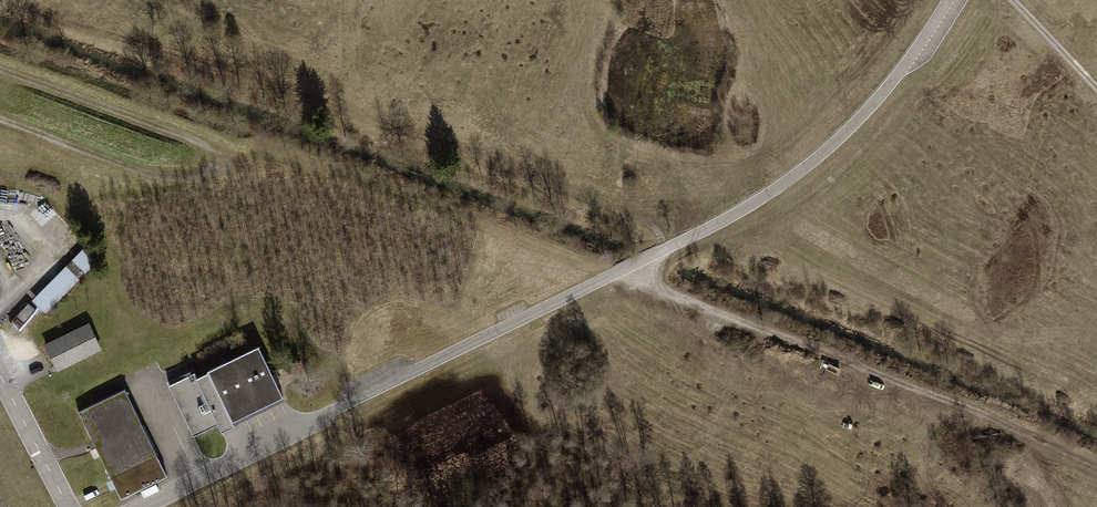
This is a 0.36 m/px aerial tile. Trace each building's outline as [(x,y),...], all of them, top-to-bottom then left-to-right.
[(88,247),(36,303),(50,316),(102,261),(88,247)] [(88,324),(46,345),(52,357),(54,362),(58,370),(100,349),(94,337),(88,324)] [(258,347),(197,376),(195,371),(167,385),(192,437),(218,424),(221,432),(232,427),(231,423),(245,416),(283,398),(258,347)] [(121,499),(167,476),(125,390),(96,403),(79,412),(92,440),(94,444),(96,448),(111,479),(121,499)]
